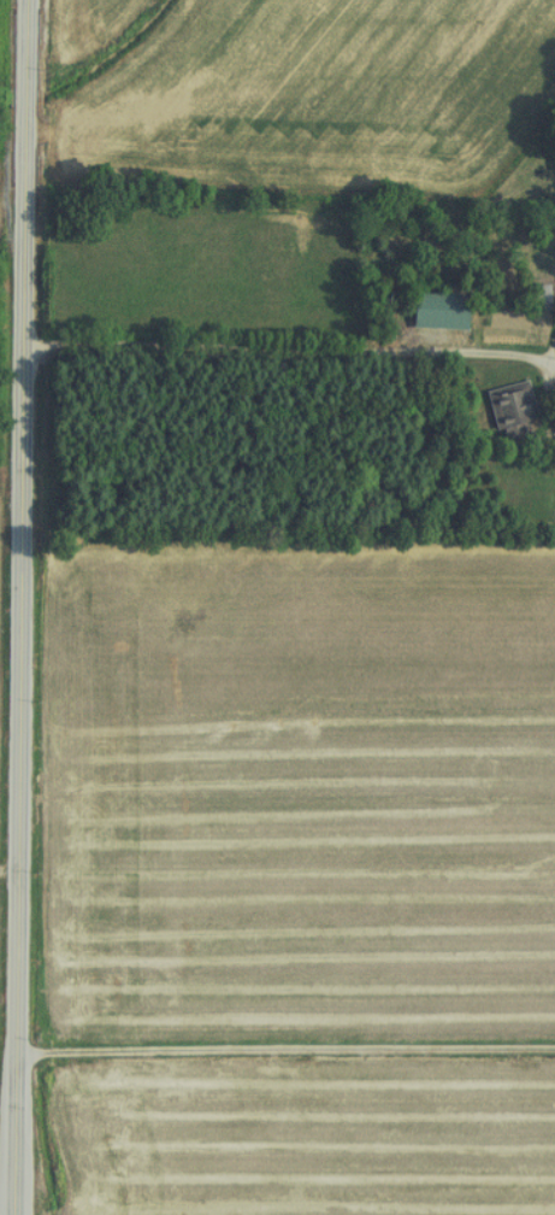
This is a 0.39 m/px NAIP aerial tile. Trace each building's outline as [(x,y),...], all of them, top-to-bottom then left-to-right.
[(481,391),(493,444),(531,436),(519,382),(481,391)]
